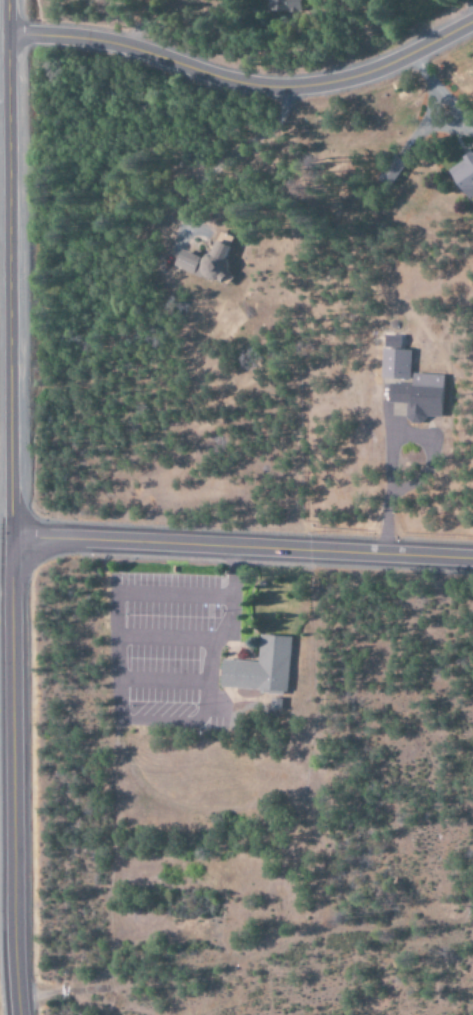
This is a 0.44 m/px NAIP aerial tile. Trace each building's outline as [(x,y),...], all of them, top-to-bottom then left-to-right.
[(265,12),(300,12),(300,0),(265,0),(265,12)] [(472,193),(472,151),(445,169),(464,199),(472,193)] [(376,179),(388,187),(405,164),(393,156),(376,179)] [(172,267),(215,283),(232,237),(215,231),(204,260),(178,250),(172,267)] [(398,335),(381,335),(379,379),(408,380),(409,350),(398,350),(398,335)] [(439,418),(440,375),(410,374),(409,385),(386,384),(385,404),(404,404),(403,422),(421,423),(421,417),(439,418)] [(290,640),(284,696),(220,690),(223,662),(257,665),(260,637),(290,640)]
